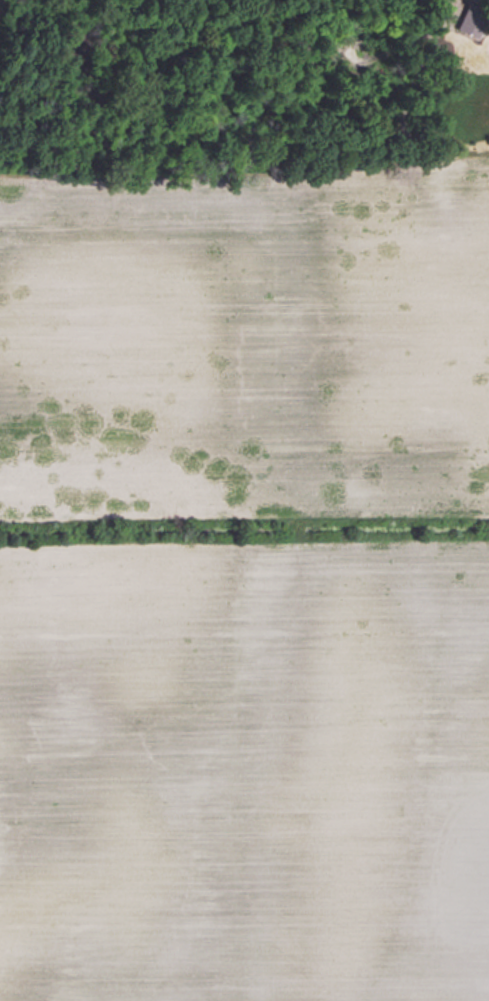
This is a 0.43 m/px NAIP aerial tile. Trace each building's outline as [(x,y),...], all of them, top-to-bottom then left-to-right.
[(476,40),(488,15),(467,5),(455,30),(476,40)]
